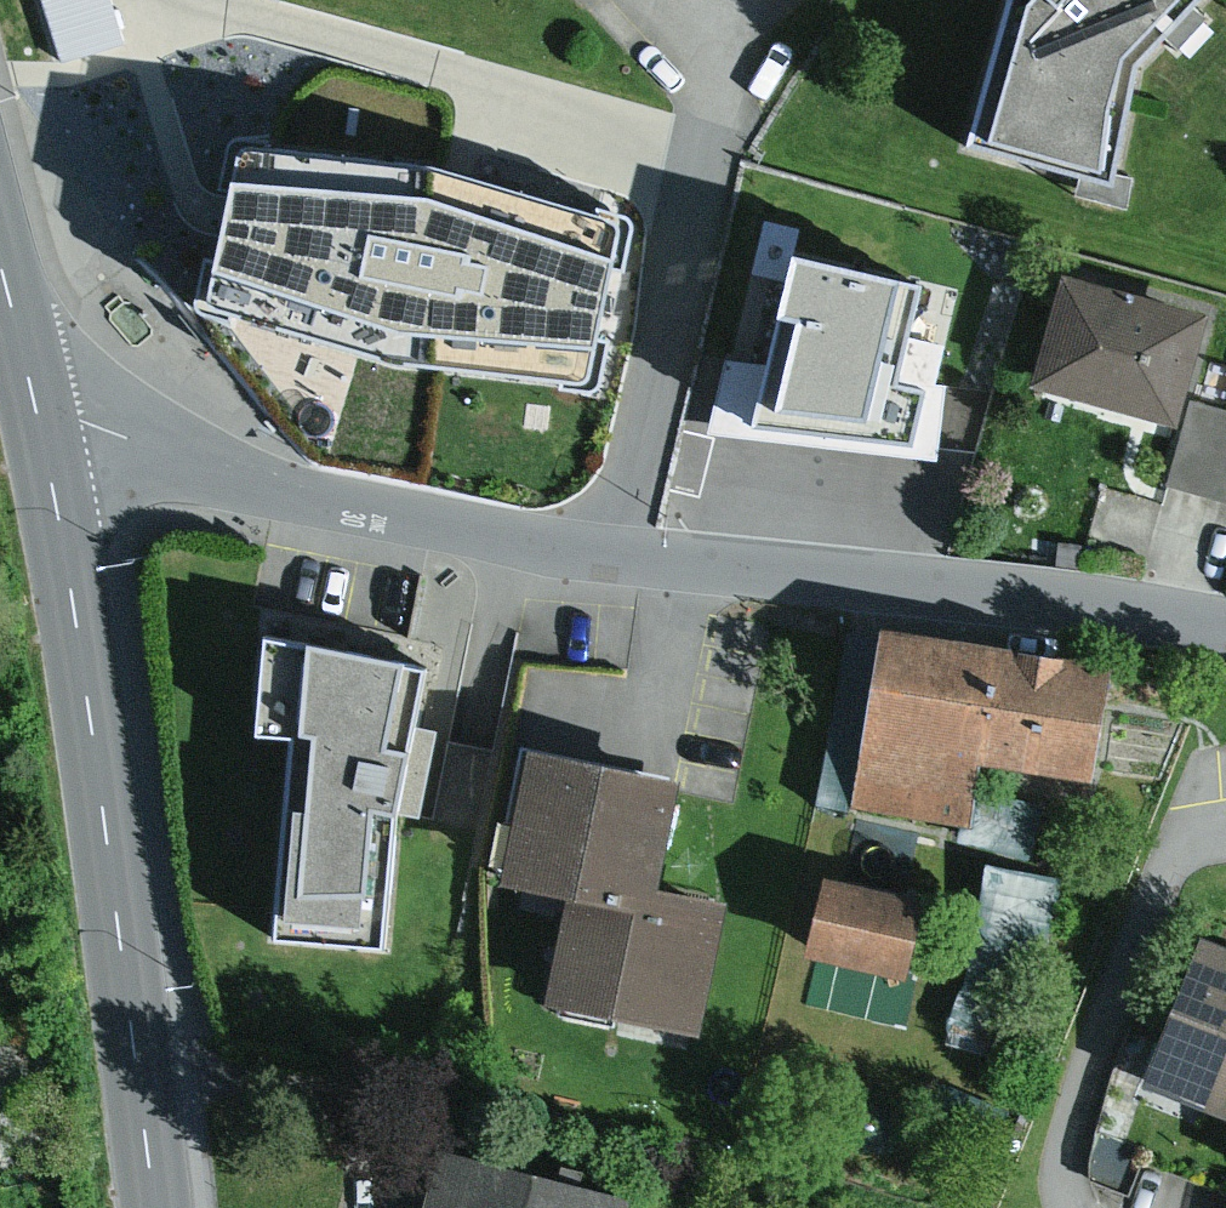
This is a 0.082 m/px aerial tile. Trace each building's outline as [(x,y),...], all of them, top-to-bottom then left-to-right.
[(1195,0),(993,0),(955,143),(1111,182),(1136,61),(1195,0)] [(430,167),(236,148),(208,304),(386,365),(593,394),(634,223),(430,167)] [(891,267),(748,236),(709,427),(892,441),(904,375),(865,366),(891,267)] [(1192,308),(1044,268),(1014,380),(1162,419),(1192,308)] [(1225,410),(1183,399),(1160,482),(1203,494),(1225,410)] [(1225,410),(1203,494),(1225,500),(1225,410)] [(1094,659),(875,629),(851,805),(964,820),(969,782),(972,761),(1078,776),(1094,659)] [(264,630),(258,729),(296,730),(273,935),(384,941),(395,813),(395,810),(398,797),(413,724),(425,661),(264,630)] [(429,728),(413,724),(395,810),(411,813),(429,728)] [(446,740),(429,820),(477,829),(493,749),(466,744),(446,740)] [(671,779),(517,748),(491,874),(555,887),(531,1001),(694,1035),(720,908),(647,893),(671,779)] [(1040,807),(969,782),(964,820),(961,842),(1026,858),(1040,807)] [(1059,878),(976,860),(959,976),(941,1020),(1011,1037),(1059,878)] [(910,898),(805,872),(787,941),(893,967),(910,898)] [(1225,1010),(1225,948),(1187,933),(1128,1081),(1148,1089),(1187,1106),(1225,1010)] [(1187,1106),(1225,1121),(1225,1010),(1187,1106)] [(1148,1089),(1125,1148),(1142,1154),(1225,1187),(1225,1121),(1187,1106),(1148,1089)] [(1142,1154),(1125,1148),(1093,1135),(1084,1156),(1083,1177),(1122,1192),(1142,1154)] [(426,1144),(409,1207),(620,1207),(623,1194),(426,1144)]
